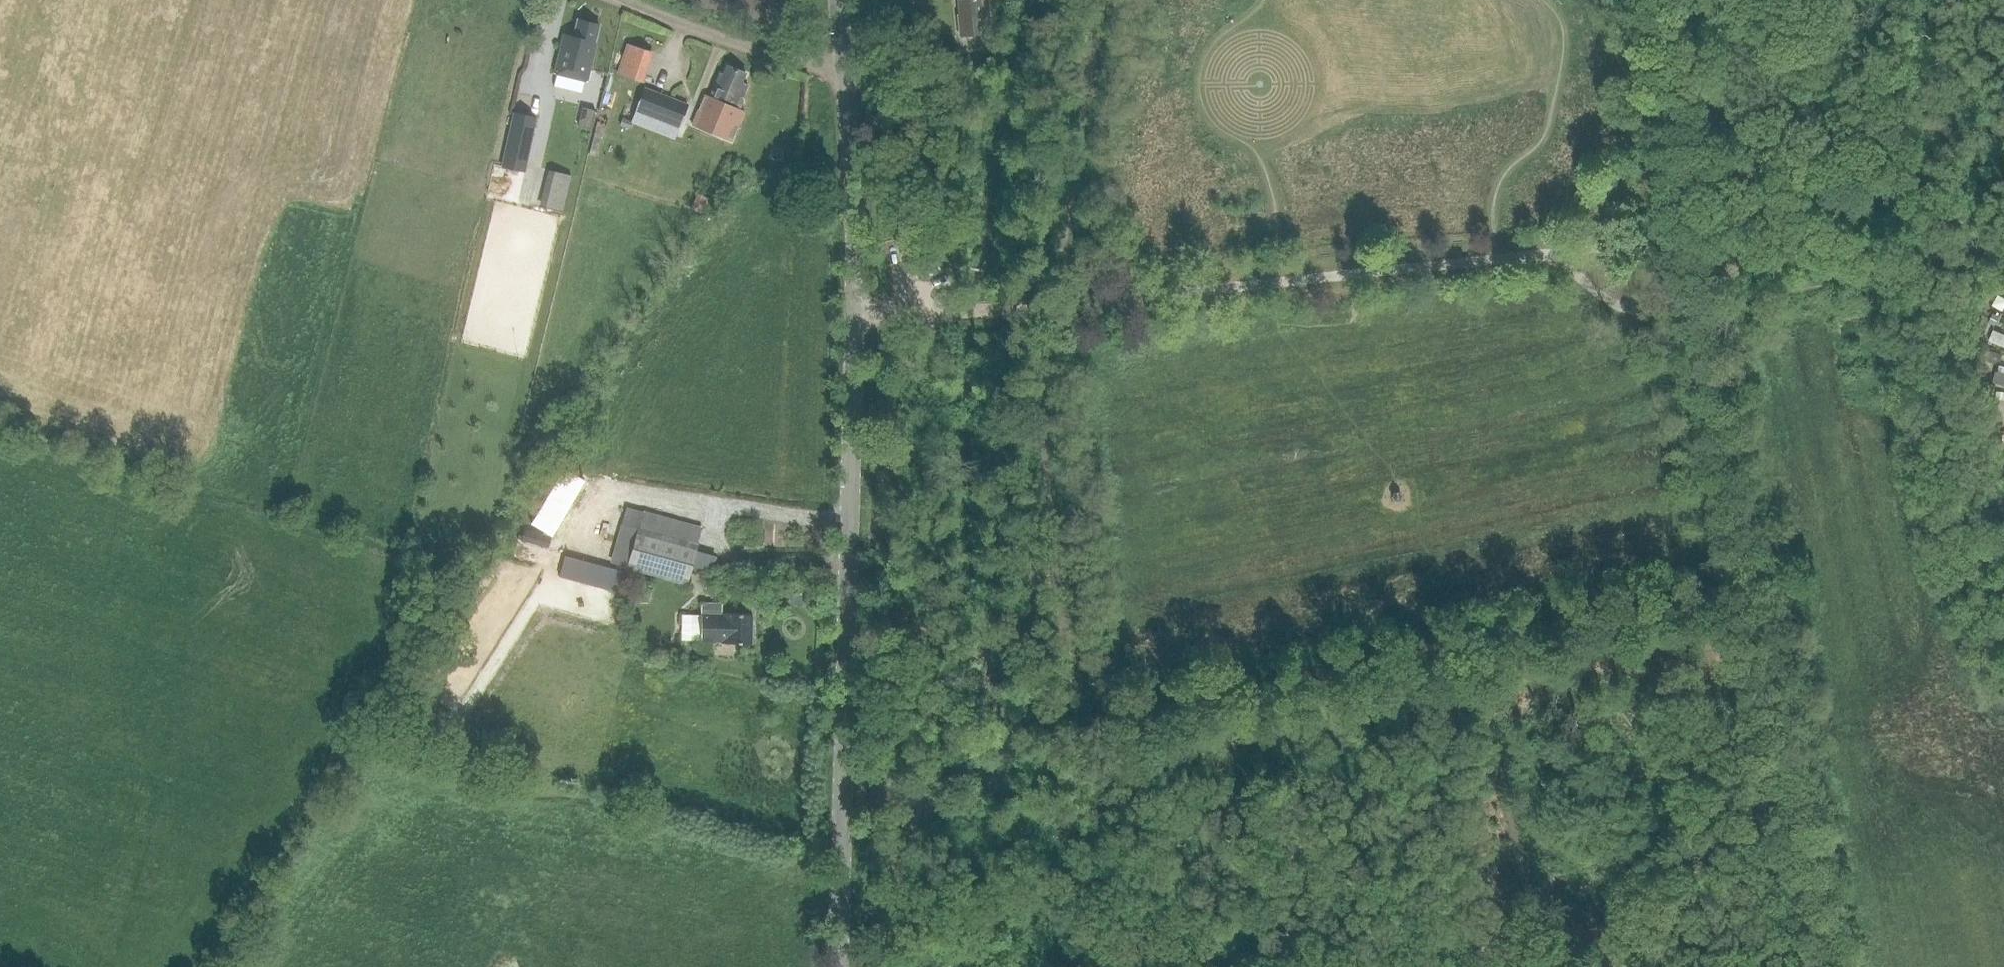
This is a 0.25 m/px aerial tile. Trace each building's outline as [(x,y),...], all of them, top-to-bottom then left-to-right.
[(986,0),(957,0),(959,15),(957,15),(959,36),(990,33),(986,0)] [(594,44),(599,26),(577,21),(573,38),(563,36),(553,75),(586,83),(596,44),(594,44)] [(630,42),(624,72),(653,77),(658,47),(630,42)] [(739,107),(742,101),(741,99),(747,85),(742,83),(746,73),(726,65),(722,74),(720,72),(708,100),(703,98),(692,124),(731,141),(744,111),(737,108),(739,107)] [(644,87),(635,109),(653,116),(672,123),(680,126),(689,104),(644,87)] [(537,119),(514,113),(501,169),(525,174),(537,119)] [(567,208),(575,171),(556,166),(547,204),(567,208)] [(2003,315),(2003,285),(1984,288),(1985,305),(2003,315)] [(1999,316),(1993,313),(1988,322),(1995,325),(1999,316)] [(1992,330),(1987,341),(2003,349),(2003,335),(1992,330)] [(2003,388),(2003,353),(1985,344),(1988,385),(2003,388)] [(2003,431),(2003,388),(1988,385),(1994,432),(2003,431)] [(1994,432),(2002,462),(2003,465),(2003,431),(1994,432)] [(1398,494),(1392,496),(1392,503),(1398,505),(1402,503),(1402,497),(1398,494)] [(643,511),(626,507),(610,562),(686,583),(697,542),(639,527),(643,511)] [(552,535),(525,528),(522,540),(549,547),(552,535)] [(701,601),(701,614),(701,641),(721,641),(721,643),(751,644),(752,613),(721,612),(721,601),(701,601)]
